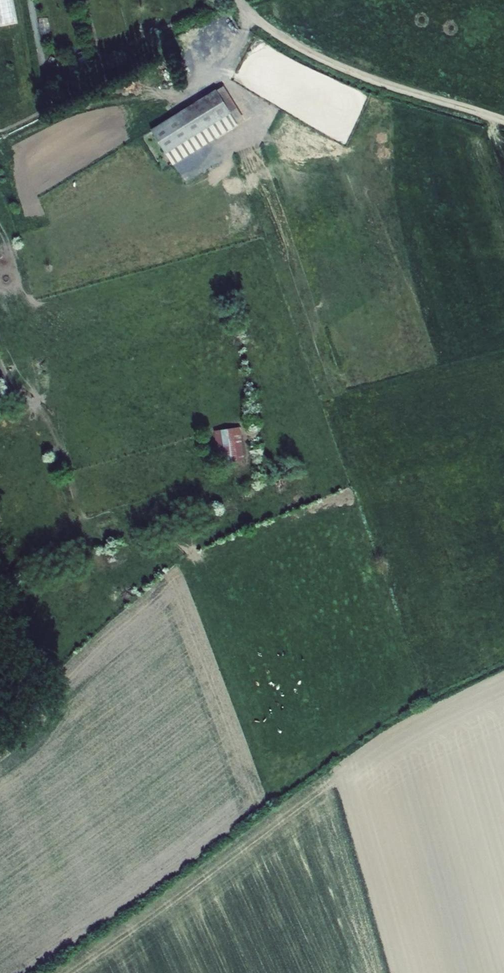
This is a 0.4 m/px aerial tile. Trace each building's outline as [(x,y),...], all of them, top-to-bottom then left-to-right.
[(3,24),(17,22),(14,0),(0,0),(0,2),(3,24)] [(245,121),(224,88),(152,132),(172,165),(245,121)] [(220,464),(248,462),(244,425),(217,428),(220,464)]
